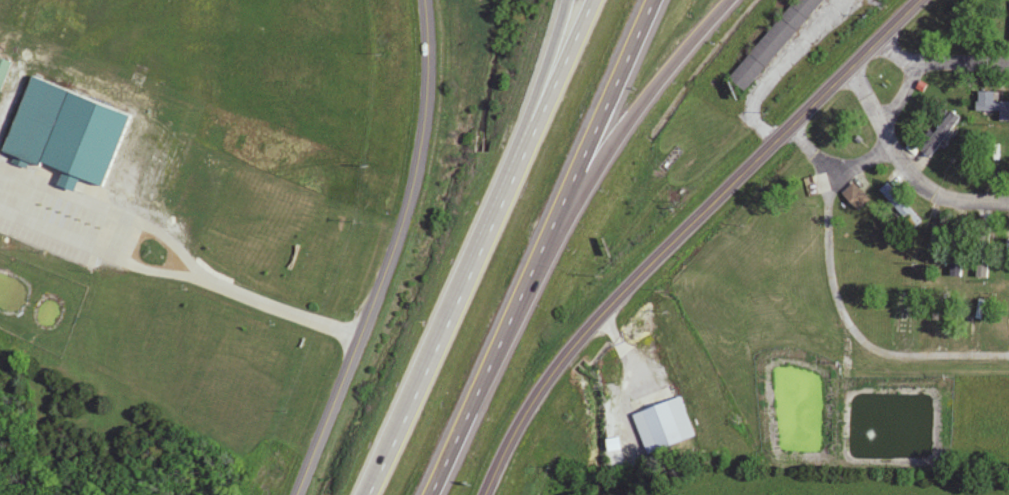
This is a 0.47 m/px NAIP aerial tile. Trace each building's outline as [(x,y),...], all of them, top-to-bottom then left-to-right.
[(826,0),(797,0),(731,78),(747,92),(826,0)] [(1,93),(12,62),(0,58),(0,93),(1,93)] [(108,187),(134,113),(32,78),(7,153),(108,187)] [(923,152),(933,159),(962,118),(952,111),(923,152)] [(980,147),(968,141),(952,176),(964,181),(980,147)] [(684,443),(672,403),(645,411),(657,452),(684,443)]
